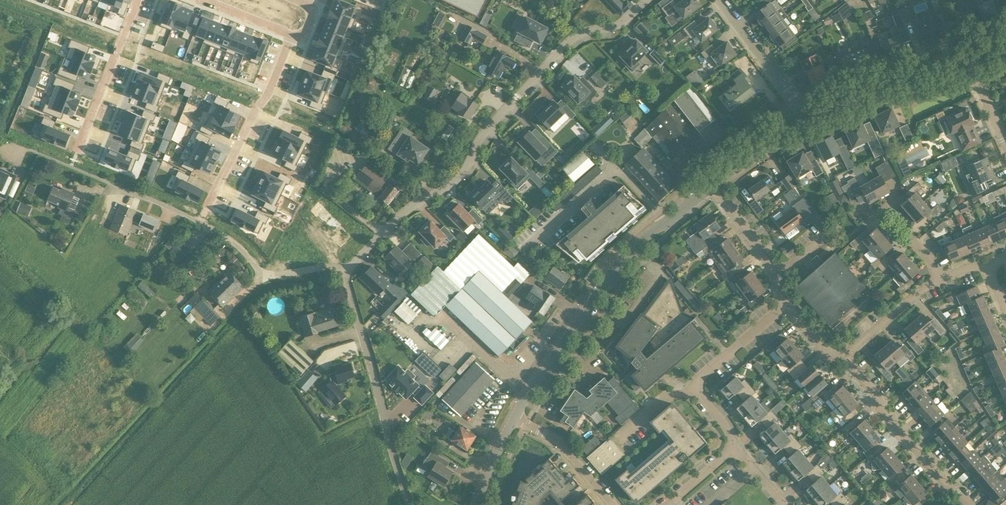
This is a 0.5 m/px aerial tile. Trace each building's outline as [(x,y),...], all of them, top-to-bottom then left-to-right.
[(110,2),(120,6),(118,13),(124,15),(129,3),(123,1),(123,0),(110,0),(110,2)] [(162,21),(173,25),(181,6),(182,5),(170,0),(162,21)] [(351,17),(355,6),(340,0),(336,0),(332,9),(331,9),(351,17)] [(478,17),(486,0),(442,0),(478,17)] [(665,5),(678,23),(684,19),(683,18),(699,6),(697,3),(698,1),(697,0),(683,0),(680,2),(679,0),(672,0),(665,5)] [(775,11),(780,7),(774,0),(772,2),(769,3),(762,9),(755,14),(758,18),(756,20),(756,21),(758,24),(775,11)] [(992,0),(981,0),(983,4),(978,6),(975,0),(958,0),(962,9),(968,6),(972,13),(980,9),(986,23),(999,16),(992,0)] [(624,4),(623,5),(627,9),(628,8),(631,5),(627,1),(624,4)] [(193,10),(181,6),(173,25),(185,30),(182,37),(188,39),(193,27),(187,25),(193,10)] [(766,30),(786,15),(780,7),(775,11),(758,24),(759,26),(760,27),(761,28),(763,26),(766,30)] [(351,17),(331,9),(327,19),(347,27),(351,17)] [(904,28),(896,10),(889,12),(896,31),(904,28)] [(437,11),(431,23),(439,27),(445,15),(437,11)] [(767,36),(770,40),(790,24),(791,23),(786,15),(766,30),(769,34),(767,36)] [(944,37),(938,18),(936,19),(935,15),(923,19),(925,23),(913,27),(919,45),(927,42),(927,44),(937,41),(936,39),(944,37)] [(197,35),(205,38),(212,20),(204,17),(197,35)] [(518,31),(514,41),(527,48),(532,38),(534,39),(540,42),(540,41),(542,42),(546,34),(544,34),(547,28),(526,17),(525,18),(519,30),(518,31)] [(694,20),(683,29),(690,38),(696,35),(701,41),(717,29),(715,27),(715,25),(715,23),(714,22),(712,21),(710,21),(708,18),(698,26),(694,20)] [(328,20),(324,29),(343,36),(347,27),(327,19),(328,20)] [(220,23),(212,20),(205,38),(213,41),(220,23)] [(641,21),(636,26),(644,35),(650,30),(641,21)] [(213,41),(221,44),(228,26),(227,26),(220,23),(213,41)] [(790,24),(770,40),(770,41),(771,42),(773,44),(775,42),(778,46),(785,41),(789,46),(797,41),(793,35),(796,33),(797,30),(792,24),(790,24)] [(228,26),(221,44),(228,47),(236,29),(228,25),(227,26),(228,26)] [(487,36),(467,25),(459,39),(469,44),(472,38),(482,44),(487,36)] [(236,29),(228,47),(236,50),(243,32),(236,29)] [(339,46),(343,36),(324,29),(321,38),(320,37),(320,38),(339,46)] [(668,40),(673,46),(684,37),(680,31),(668,40)] [(243,32),(236,50),(244,53),(251,35),(243,32)] [(259,38),(258,38),(251,35),(244,53),(252,56),(259,38)] [(906,53),(900,35),(879,43),(884,59),(898,53),(899,56),(906,53)] [(259,38),(252,56),(260,60),(268,41),(259,37),(258,38),(259,38)] [(75,49),(72,59),(92,67),(94,62),(93,61),(95,56),(88,53),(90,46),(71,38),(68,46),(75,49)] [(339,46),(320,38),(316,47),(336,55),(339,46)] [(623,63),(632,72),(632,71),(639,64),(636,61),(647,51),(636,40),(626,50),(624,48),(619,53),(621,55),(620,56),(625,61),(624,63),(623,62),(623,63)] [(165,46),(153,41),(151,47),(163,52),(165,46)] [(714,59),(719,66),(735,54),(726,42),(716,50),(712,44),(701,53),(708,62),(714,59)] [(326,64),(323,70),(335,75),(338,69),(331,66),(336,55),(316,47),(316,48),(312,59),(326,64)] [(492,59),(488,66),(487,65),(484,64),(481,65),(479,67),(479,69),(479,72),(481,74),(485,76),(487,72),(498,78),(505,65),(511,69),(515,62),(494,50),(489,58),(492,59)] [(660,65),(665,61),(654,50),(649,54),(657,63),(660,65)] [(861,71),(854,52),(846,55),(844,50),(834,54),(840,68),(845,65),(849,75),(861,71)] [(828,80),(817,55),(799,63),(804,73),(802,74),(806,82),(808,82),(811,89),(818,86),(819,87),(824,85),(824,84),(824,82),(828,80)] [(90,72),(92,67),(72,59),(68,68),(61,65),(57,73),(77,81),(79,74),(87,77),(89,72),(90,72)] [(410,85),(414,71),(402,67),(398,81),(410,85)] [(695,69),(686,75),(695,87),(704,80),(695,69)] [(728,77),(735,86),(724,94),(733,106),(752,91),(745,82),(748,80),(739,69),(728,77)] [(303,75),(301,81),(322,90),(326,78),(333,81),(335,75),(323,70),(321,76),(307,70),(305,76),(303,75)] [(162,80),(169,83),(171,77),(159,72),(157,78),(141,72),(137,84),(138,84),(157,92),(162,80)] [(596,72),(591,77),(602,88),(607,83),(596,72)] [(60,87),(56,96),(77,104),(79,99),(78,99),(80,93),(73,90),(75,84),(56,76),(53,84),(60,87)] [(593,97),(598,92),(587,81),(583,85),(574,76),(572,78),(571,76),(566,81),(567,82),(562,87),(582,106),(583,106),(591,99),(590,98),(592,96),(593,97)] [(434,78),(424,97),(432,102),(443,83),(434,78)] [(317,101),(322,90),(301,81),(298,88),(300,89),(298,94),(312,99),(309,105),(321,110),(324,104),(317,101)] [(138,84),(133,95),(147,101),(145,107),(157,112),(160,106),(153,103),(157,92),(138,84)] [(667,86),(653,99),(659,105),(673,92),(667,86)] [(690,88),(674,100),(699,134),(703,131),(709,139),(703,144),(709,152),(727,138),(710,117),(712,116),(690,88)] [(77,104),(56,96),(53,106),(45,103),(42,111),(61,118),(64,112),(72,115),(74,109),(75,110),(77,104)] [(234,125),(239,114),(226,107),(229,102),(217,96),(214,102),(220,105),(215,116),(234,125)] [(459,112),(468,119),(478,105),(468,99),(464,103),(458,99),(452,107),(459,112)] [(703,157),(709,152),(703,144),(709,139),(703,131),(699,134),(674,100),(646,127),(654,137),(657,134),(679,161),(668,169),(678,182),(705,160),(703,157)] [(538,117),(548,128),(564,113),(571,119),(576,115),(565,104),(560,108),(554,101),(545,110),(542,106),(536,113),(539,116),(538,117)] [(629,108),(620,116),(624,123),(634,114),(629,108)] [(881,133),(898,125),(890,109),(874,117),(881,133)] [(965,109),(944,118),(951,134),(952,133),(960,151),(978,144),(971,126),(971,125),(965,109)] [(123,121),(142,129),(147,118),(154,120),(156,114),(144,110),(142,115),(127,110),(127,112),(125,111),(122,119),(123,120),(123,121)] [(944,118),(946,117),(942,110),(935,114),(938,121),(944,118)] [(607,113),(592,128),(598,135),(613,119),(607,113)] [(209,127),(203,124),(200,129),(211,135),(214,130),(229,137),(235,125),(234,125),(215,116),(209,127)] [(66,146),(71,134),(54,127),(56,122),(44,117),(41,123),(48,126),(43,137),(51,140),(51,142),(57,144),(58,143),(66,146)] [(130,145),(142,149),(145,143),(138,141),(142,129),(123,121),(118,133),(132,139),(130,145)] [(372,142),(379,132),(366,123),(359,134),(372,142)] [(872,148),(879,145),(873,132),(866,135),(860,123),(844,130),(852,147),(868,140),(872,148)] [(904,141),(912,137),(906,124),(898,128),(904,141)] [(410,159),(418,165),(428,149),(410,136),(412,133),(403,128),(396,139),(400,142),(394,151),(408,161),(410,159)] [(651,138),(643,129),(634,140),(642,147),(651,138)] [(303,140),(309,143),(312,137),(301,131),(298,137),(283,130),(277,141),(278,142),(279,141),(297,151),(303,140)] [(210,138),(199,132),(196,138),(202,141),(196,152),(215,161),(221,150),(207,143),(210,138)] [(527,134),(525,132),(519,137),(521,140),(518,142),(535,160),(540,155),(547,163),(558,152),(543,136),(538,141),(529,132),(527,134)] [(847,171),(855,167),(850,157),(843,145),(837,148),(831,136),(816,144),(824,160),(838,153),(847,171)] [(581,138),(562,155),(567,160),(585,143),(581,138)] [(279,141),(278,142),(273,152),(287,159),(284,165),(295,171),(298,165),(292,162),(297,151),(279,141)] [(110,149),(105,161),(113,164),(112,165),(119,168),(119,166),(127,170),(132,158),(138,160),(141,154),(129,149),(127,155),(110,149)] [(659,200),(675,184),(643,149),(626,164),(659,200)] [(215,163),(215,161),(196,152),(191,163),(184,160),(181,165),(193,171),(196,166),(210,173),(211,171),(212,171),(216,164),(215,163)] [(574,180),(593,163),(583,152),(564,169),(574,180)] [(796,177),(811,169),(816,177),(823,172),(816,160),(809,164),(802,152),(787,161),(796,177)] [(941,163),(944,171),(958,165),(954,157),(941,163)] [(967,185),(968,188),(972,196),(986,189),(983,182),(994,177),(986,157),(967,166),(971,174),(967,176),(970,183),(967,185)] [(527,174),(511,158),(500,169),(510,179),(509,180),(508,180),(517,190),(518,189),(517,189),(524,182),(522,180),(527,174)] [(889,191),(884,182),(895,175),(887,161),(881,164),(875,168),(879,176),(870,181),(879,197),(889,191)] [(386,180),(366,164),(355,178),(376,194),(377,193),(381,196),(379,197),(389,205),(395,197),(396,198),(400,193),(399,192),(399,191),(395,188),(398,184),(389,177),(386,180)] [(551,205),(556,212),(602,171),(597,165),(551,205)] [(5,199),(13,182),(6,179),(9,173),(0,169),(0,170),(0,196),(5,199)] [(190,176),(179,170),(176,176),(182,179),(176,190),(184,194),(183,195),(190,198),(190,197),(198,201),(204,190),(187,181),(190,176)] [(540,170),(536,174),(540,179),(545,174),(540,170)] [(292,178),(280,172),(277,178),(264,171),(261,176),(260,175),(257,181),(277,191),(282,181),(289,184),(292,178)] [(536,174),(534,172),(529,177),(540,188),(545,183),(540,179),(536,174)] [(783,184),(788,191),(796,185),(789,175),(775,185),(771,180),(765,184),(762,180),(748,189),(755,199),(769,190),(770,192),(783,184)] [(868,203),(879,197),(870,181),(860,187),(854,177),(847,181),(848,183),(841,187),(844,193),(845,192),(851,202),(857,199),(858,202),(865,198),(868,203)] [(271,202),(277,191),(257,181),(253,187),(255,188),(252,193),(266,200),(263,206),(275,212),(278,206),(271,202)] [(513,197),(501,185),(496,190),(488,181),(479,190),(477,188),(471,194),(473,196),(472,197),(477,203),(476,204),(481,209),(482,208),(484,210),(490,204),(494,208),(504,199),(507,202),(513,197)] [(900,205),(908,214),(922,202),(915,193),(922,187),(918,182),(907,191),(911,196),(900,205)] [(624,185),(622,187),(614,194),(617,197),(570,238),(567,234),(556,244),(574,259),(575,258),(576,257),(580,261),(585,257),(586,258),(587,257),(586,255),(589,252),(591,254),(597,249),(595,247),(599,244),(601,246),(606,241),(605,239),(613,232),(615,233),(621,228),(619,226),(622,223),(624,225),(630,220),(628,218),(632,215),(634,217),(635,216),(634,214),(639,209),(637,207),(641,204),(643,206),(644,205),(630,195),(631,194),(631,195),(632,194),(624,185)] [(63,219),(70,222),(75,210),(68,208),(74,194),(66,190),(65,193),(53,188),(48,201),(59,206),(58,208),(61,209),(58,214),(64,217),(63,219)] [(794,189),(789,192),(795,200),(800,197),(794,189)] [(309,209),(320,220),(329,211),(326,208),(331,204),(323,195),(309,209)] [(798,231),(817,217),(803,197),(792,205),(794,208),(775,221),(784,233),(794,225),(798,231)] [(588,217),(595,210),(590,200),(581,208),(588,217)] [(539,201),(528,210),(535,217),(546,208),(539,201)] [(18,211),(27,215),(31,206),(22,202),(18,211)] [(930,210),(922,202),(908,214),(916,223),(927,214),(931,218),(941,209),(937,204),(930,210)] [(452,211),(448,215),(464,231),(474,221),(478,225),(483,220),(472,209),(468,214),(459,204),(457,206),(455,204),(450,209),(452,211)] [(110,229),(127,236),(134,220),(140,223),(139,225),(154,231),(159,221),(144,215),(143,217),(136,214),(137,212),(120,205),(110,229)] [(266,223),(269,217),(257,211),(254,217),(238,208),(232,220),(240,224),(239,225),(246,228),(246,227),(254,231),(260,219),(266,223)] [(702,250),(713,241),(708,235),(719,227),(709,214),(694,225),(698,231),(685,240),(695,254),(702,250)] [(1000,239),(1005,236),(1005,225),(1001,214),(991,218),(1000,239)] [(990,243),(1000,239),(991,218),(981,223),(983,227),(990,243)] [(421,231),(419,232),(424,237),(421,240),(427,246),(430,243),(435,248),(446,238),(450,242),(455,237),(444,226),(440,231),(430,221),(429,222),(428,221),(419,229),(421,231)] [(939,232),(944,228),(941,222),(935,228),(939,232)] [(971,252),(981,248),(973,231),(971,226),(961,230),(964,236),(971,252)] [(983,227),(973,231),(981,248),(990,243),(983,227)] [(862,241),(870,249),(884,237),(876,228),(865,237),(861,233),(849,243),(854,248),(862,241)] [(506,229),(499,235),(507,243),(513,237),(506,229)] [(532,322),(533,321),(532,321),(508,298),(510,295),(504,289),(515,278),(521,284),(530,274),(518,262),(514,267),(479,234),(443,271),(438,266),(411,294),(434,317),(445,305),(499,357),(500,356),(499,356),(509,345),(514,350),(526,336),(522,332),(532,322)] [(175,238),(172,236),(164,246),(169,250),(176,243),(175,238)] [(964,236),(954,240),(961,256),(971,252),(964,236)] [(892,246),(884,237),(870,249),(877,258),(870,264),(875,269),(878,267),(885,260),(881,255),(892,246)] [(708,253),(715,263),(735,249),(727,239),(717,246),(713,241),(702,250),(705,255),(708,253)] [(951,261),(961,256),(954,240),(943,245),(951,261)] [(172,249),(182,260),(190,252),(180,241),(172,249)] [(785,254),(794,246),(790,241),(780,248),(785,254)] [(397,248),(386,258),(399,271),(414,257),(407,250),(403,254),(397,248)] [(742,260),(735,249),(715,263),(723,273),(720,275),(724,280),(736,272),(732,267),(742,260)] [(795,287),(829,327),(869,293),(834,253),(795,287)] [(889,265),(896,274),(910,262),(902,253),(892,262),(888,257),(885,260),(878,267),(882,271),(889,265)] [(417,263),(427,272),(434,265),(424,255),(417,263)] [(675,261),(679,266),(687,260),(683,255),(675,261)] [(910,262),(896,274),(892,277),(900,286),(896,289),(900,294),(912,284),(908,280),(918,271),(910,262)] [(389,283),(371,266),(360,278),(378,295),(389,283)] [(547,283),(549,281),(560,289),(569,276),(558,267),(556,269),(553,266),(550,271),(547,268),(540,277),(547,283)] [(736,283),(742,292),(758,281),(751,271),(744,276),(741,271),(730,279),(733,284),(736,283)] [(208,291),(223,307),(244,287),(229,272),(208,291)] [(674,284),(677,288),(682,284),(678,280),(674,284)] [(641,315),(630,330),(618,346),(620,347),(617,351),(627,368),(624,371),(624,372),(632,362),(636,367),(624,377),(636,391),(642,385),(645,388),(703,337),(694,326),(697,323),(694,319),(695,317),(693,319),(681,313),(669,281),(643,316),(641,315)] [(765,290),(758,281),(742,292),(749,301),(747,303),(750,308),(762,300),(758,295),(765,290)] [(392,290),(399,296),(404,290),(397,284),(392,290)] [(682,284),(677,288),(681,292),(685,288),(682,284)] [(534,308),(543,314),(554,298),(545,291),(544,292),(534,286),(526,297),(536,304),(534,308)] [(960,305),(967,302),(980,296),(976,286),(956,295),(960,305)] [(684,296),(689,293),(685,288),(681,292),(684,296)] [(688,301),(693,297),(689,293),(684,296),(688,301)] [(982,295),(980,296),(967,302),(971,312),(987,305),(982,295)] [(696,301),(693,297),(688,301),(692,305),(696,301)] [(203,318),(210,326),(220,317),(203,299),(193,308),(201,316),(200,317),(202,319),(203,318)] [(408,324),(417,314),(404,301),(394,311),(408,324)] [(692,305),(695,309),(700,305),(696,301),(692,305)] [(703,310),(700,305),(695,309),(699,314),(703,310)] [(971,312),(975,322),(991,315),(987,305),(971,312)] [(320,330),(339,324),(333,307),(315,313),(315,312),(299,317),(306,337),(321,332),(320,330)] [(922,313),(913,321),(925,335),(934,328),(940,335),(945,331),(936,320),(931,324),(922,313)] [(995,325),(991,315),(975,322),(980,332),(995,325)] [(917,343),(925,335),(913,321),(904,329),(913,340),(908,344),(917,354),(923,350),(917,343)] [(420,329),(448,358),(452,353),(425,325),(420,329)] [(980,332),(984,342),(1000,335),(995,325),(980,332)] [(135,333),(125,342),(131,349),(142,340),(135,333)] [(1004,345),(1000,335),(984,342),(988,352),(999,347),(1004,345)] [(278,351),(302,373),(315,359),(291,337),(278,351)] [(787,338),(784,341),(781,343),(777,338),(776,337),(764,347),(770,353),(771,352),(773,350),(781,359),(795,347),(787,338)] [(883,348),(895,362),(903,354),(908,360),(909,360),(909,361),(914,357),(905,346),(901,350),(899,348),(892,340),(883,348)] [(786,370),(790,375),(801,366),(797,361),(803,356),(795,347),(781,359),(789,368),(786,370)] [(1003,357),(999,347),(988,352),(983,354),(988,364),(1003,357)] [(886,369),(895,362),(883,348),(874,355),(883,366),(878,370),(887,380),(892,376),(886,369)] [(432,377),(440,368),(421,351),(413,359),(432,377)] [(1003,357),(988,364),(992,374),(1005,368),(1005,363),(1003,357)] [(757,360),(753,364),(761,372),(764,369),(761,367),(762,366),(757,360)] [(443,399),(461,416),(494,379),(476,362),(443,399)] [(332,382),(323,389),(319,392),(332,408),(336,405),(346,397),(337,386),(339,383),(347,381),(346,379),(354,377),(350,363),(342,365),(342,363),(334,366),(336,372),(330,375),(332,382)] [(445,382),(456,370),(450,364),(439,376),(445,382)] [(797,377),(804,386),(819,374),(811,365),(805,370),(801,366),(790,375),(794,379),(797,377)] [(398,367),(385,380),(406,399),(412,392),(415,396),(414,397),(422,404),(432,393),(424,385),(421,389),(418,386),(418,385),(412,379),(414,376),(407,370),(404,373),(398,367)] [(310,368),(302,376),(311,384),(319,376),(310,368)] [(992,374),(996,383),(1005,379),(1005,368),(992,374)] [(765,372),(762,375),(776,385),(765,372)] [(826,383),(819,374),(804,386),(812,395),(810,397),(814,402),(824,393),(820,388),(826,383)] [(566,421),(573,426),(584,411),(590,416),(611,397),(623,410),(615,418),(620,424),(639,408),(618,384),(619,383),(613,377),(608,381),(604,377),(590,389),(588,388),(581,394),(574,389),(560,410),(565,413),(559,421),(563,424),(566,421)] [(738,391),(742,395),(751,387),(744,379),(740,382),(736,377),(719,391),(725,397),(725,396),(728,399),(738,391)] [(996,383),(1001,394),(1005,391),(1005,379),(996,383)] [(901,392),(908,401),(922,389),(915,381),(901,392)] [(812,404),(816,409),(826,400),(828,398),(835,407),(850,395),(842,386),(838,389),(836,391),(832,387),(827,391),(824,393),(814,402),(812,404)] [(755,392),(751,387),(742,395),(746,400),(736,408),(738,411),(738,412),(743,418),(759,404),(751,395),(755,392)] [(929,397),(922,389),(908,401),(915,409),(929,397)] [(857,404),(850,395),(835,407),(843,416),(841,418),(845,423),(855,414),(851,409),(857,404)] [(915,409),(923,417),(936,405),(929,397),(915,409)] [(941,401),(936,405),(923,417),(930,425),(940,417),(949,409),(941,401)] [(672,403),(651,421),(659,432),(663,428),(673,440),(632,474),(627,469),(616,479),(635,502),(688,457),(688,458),(707,442),(694,427),(693,427),(672,403)] [(761,418),(765,423),(774,414),(770,409),(767,413),(759,404),(743,418),(748,424),(749,423),(751,426),(761,418)] [(779,419),(774,414),(765,423),(769,427),(759,435),(762,438),(761,439),(766,445),(782,431),(775,422),(779,419)] [(940,417),(930,425),(934,430),(930,433),(937,441),(954,427),(947,419),(944,422),(940,417)] [(850,432),(857,441),(872,429),(864,420),(858,425),(853,419),(842,428),(847,434),(850,432)] [(419,433),(422,428),(412,422),(409,427),(419,433)] [(467,430),(462,427),(460,426),(456,432),(452,429),(447,437),(467,449),(475,436),(466,430),(467,430)] [(937,441),(944,449),(960,435),(954,427),(937,441)] [(879,438),(872,429),(857,441),(865,450),(863,452),(867,457),(877,448),(873,443),(879,438)] [(784,445),(788,450),(798,441),(794,437),(790,440),(782,431),(766,445),(771,451),(772,450),(774,453),(784,445)] [(944,449),(951,456),(964,445),(967,442),(960,435),(944,449)] [(586,454),(600,442),(594,436),(581,448),(586,454)] [(602,474),(625,454),(610,437),(587,457),(602,474)] [(802,446),(798,441),(788,450),(792,454),(782,463),(785,465),(784,466),(789,472),(805,458),(798,449),(802,446)] [(958,464),(960,462),(970,452),(964,445),(951,456),(958,464)] [(880,468),(881,468),(895,456),(887,447),(881,452),(877,448),(867,457),(868,463),(871,462),(873,470),(880,468)] [(960,462),(967,470),(980,458),(973,450),(970,452),(960,462)] [(429,476),(445,486),(453,472),(442,465),(446,459),(432,451),(424,464),(432,470),(429,476)] [(406,453),(400,462),(405,466),(411,456),(406,453)] [(967,470),(973,477),(990,463),(984,455),(980,458),(967,470)] [(903,465),(895,456),(881,468),(888,477),(886,479),(890,484),(901,475),(897,470),(903,465)] [(522,481),(520,480),(511,504),(555,504),(571,491),(579,484),(573,477),(568,481),(555,466),(549,458),(541,465),(522,481)] [(807,472),(811,477),(821,469),(817,464),(813,467),(805,458),(789,472),(794,478),(795,477),(798,480),(807,472)] [(973,477),(980,485),(993,474),(997,470),(990,463),(973,477)] [(825,473),(821,469),(811,477),(815,481),(806,490),(808,493),(807,493),(812,499),(829,485),(821,477),(825,473)] [(980,485),(987,493),(1000,481),(993,474),(980,485)] [(898,488),(904,496),(918,484),(911,475),(905,480),(901,475),(890,484),(886,488),(889,492),(893,492),(898,488)] [(1000,481),(987,493),(996,504),(1005,495),(1005,494),(1004,492),(1005,490),(1005,481),(1004,478),(1000,481)] [(812,499),(817,504),(818,504),(819,504),(824,504),(830,499),(834,504),(844,496),(832,482),(829,485),(812,499)] [(918,484),(904,496),(912,504),(921,504),(924,502),(920,498),(926,493),(918,484)] [(594,501),(587,494),(580,500),(580,501),(575,504),(590,504),(594,501)] [(844,496),(834,504),(835,504),(845,504),(844,504),(848,501),(844,496)]
